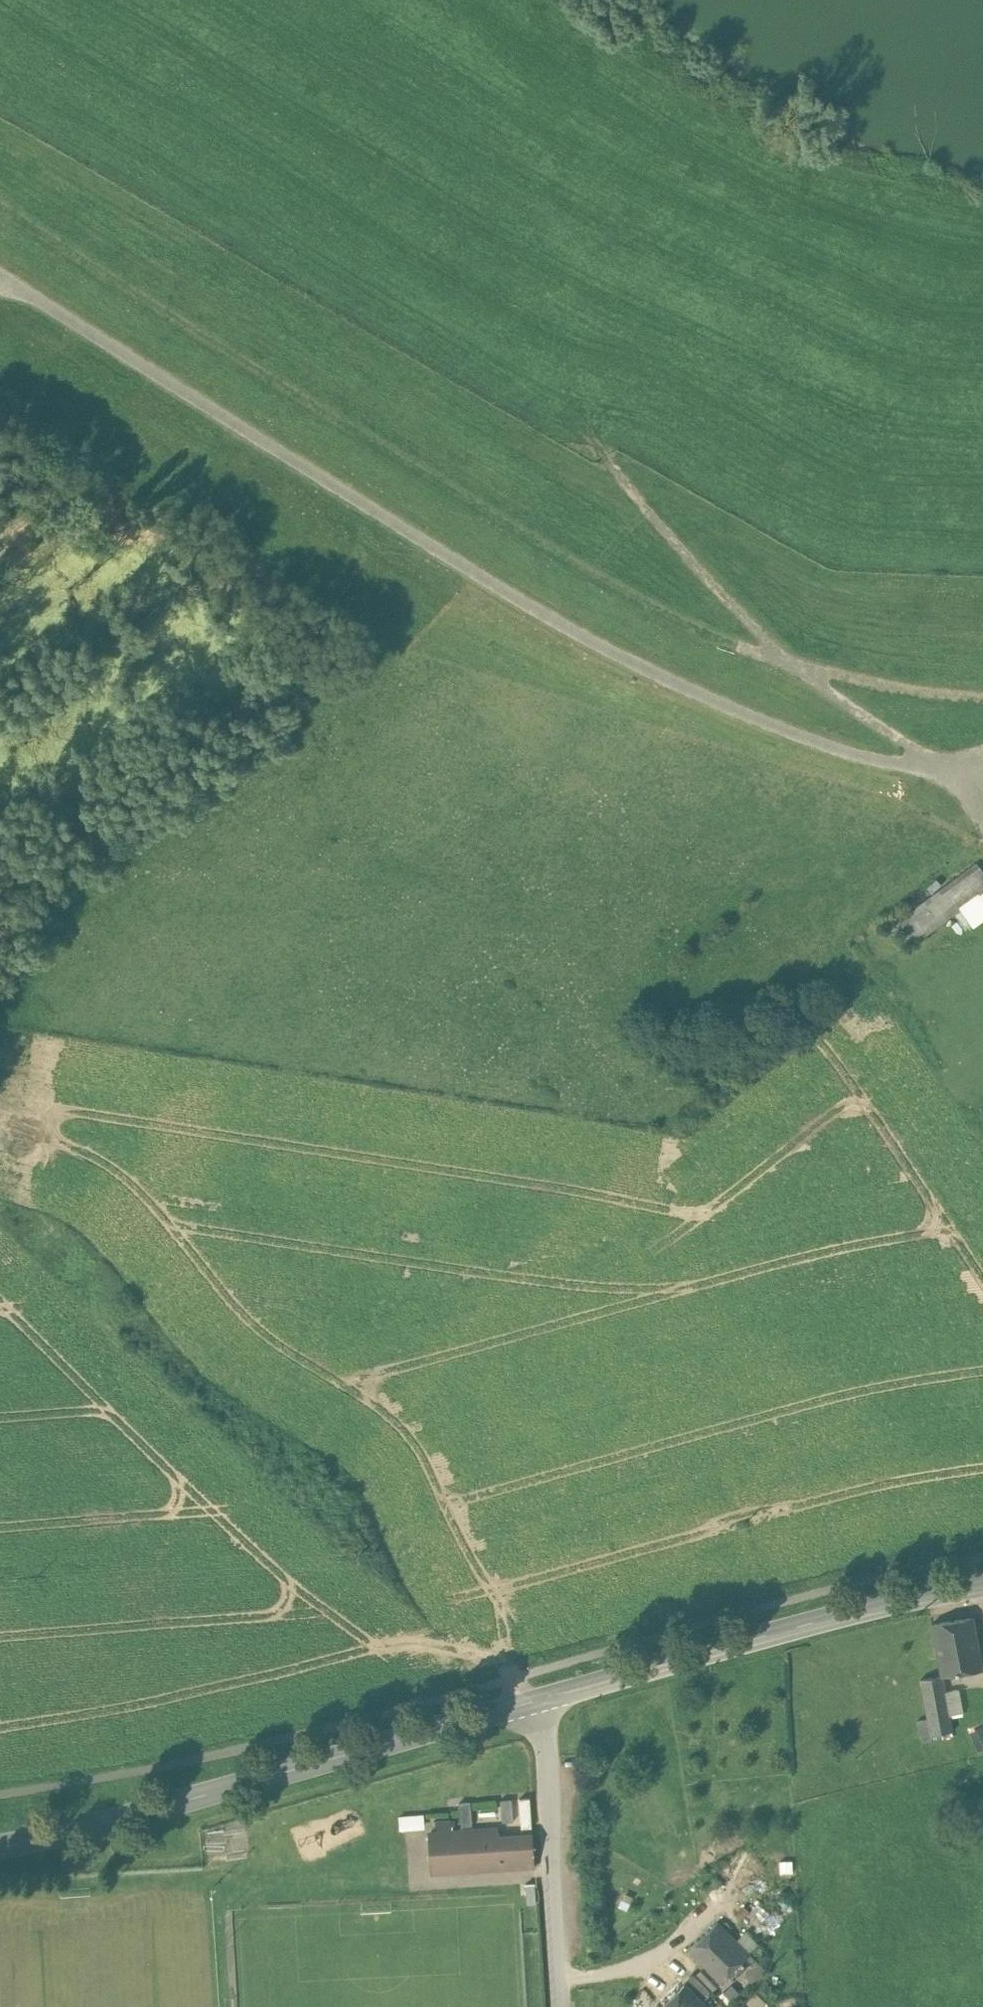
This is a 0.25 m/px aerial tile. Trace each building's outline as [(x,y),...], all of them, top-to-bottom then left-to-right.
[(894,923),(910,945),(961,909),(982,893),(982,870),(978,863),(894,923)] [(961,909),(972,924),(982,917),(982,893),(961,909)] [(932,1623),(942,1675),(943,1675),(982,1669),(973,1617),(932,1623)] [(942,1675),(921,1679),(923,1691),(945,1687),(943,1675),(942,1675)] [(959,1685),(945,1687),(950,1712),(964,1709),(959,1685)] [(945,1687),(923,1691),(928,1717),(950,1712),(945,1687)] [(950,1712),(928,1717),(928,1718),(931,1734),(953,1730),(950,1712)] [(928,1718),(917,1720),(920,1736),(931,1734),(928,1718)] [(972,1737),(978,1751),(982,1749),(982,1733),(972,1737)] [(536,1825),(534,1797),(522,1797),(524,1826),(536,1825)] [(512,1798),(501,1799),(503,1821),(514,1820),(512,1798)] [(461,1824),(474,1823),(472,1801),(459,1802),(461,1824)] [(400,1826),(426,1825),(426,1811),(400,1812),(400,1826)] [(498,1827),(430,1831),(433,1873),(535,1866),(533,1833),(499,1836),(498,1827)] [(718,1922),(691,1950),(705,1965),(721,1980),(735,1966),(748,1953),(718,1922)] [(779,1959),(768,1947),(760,1954),(771,1966),(779,1959)] [(763,1968),(748,1953),(735,1966),(751,1981),(763,1968)] [(721,1980),(705,1965),(694,1976),(710,1991),(721,1980)] [(710,1991),(694,1976),(686,1984),(701,1999),(710,1991)] [(661,2006),(700,2006),(704,2002),(701,1999),(686,1984),(685,1983),(661,2006)]
